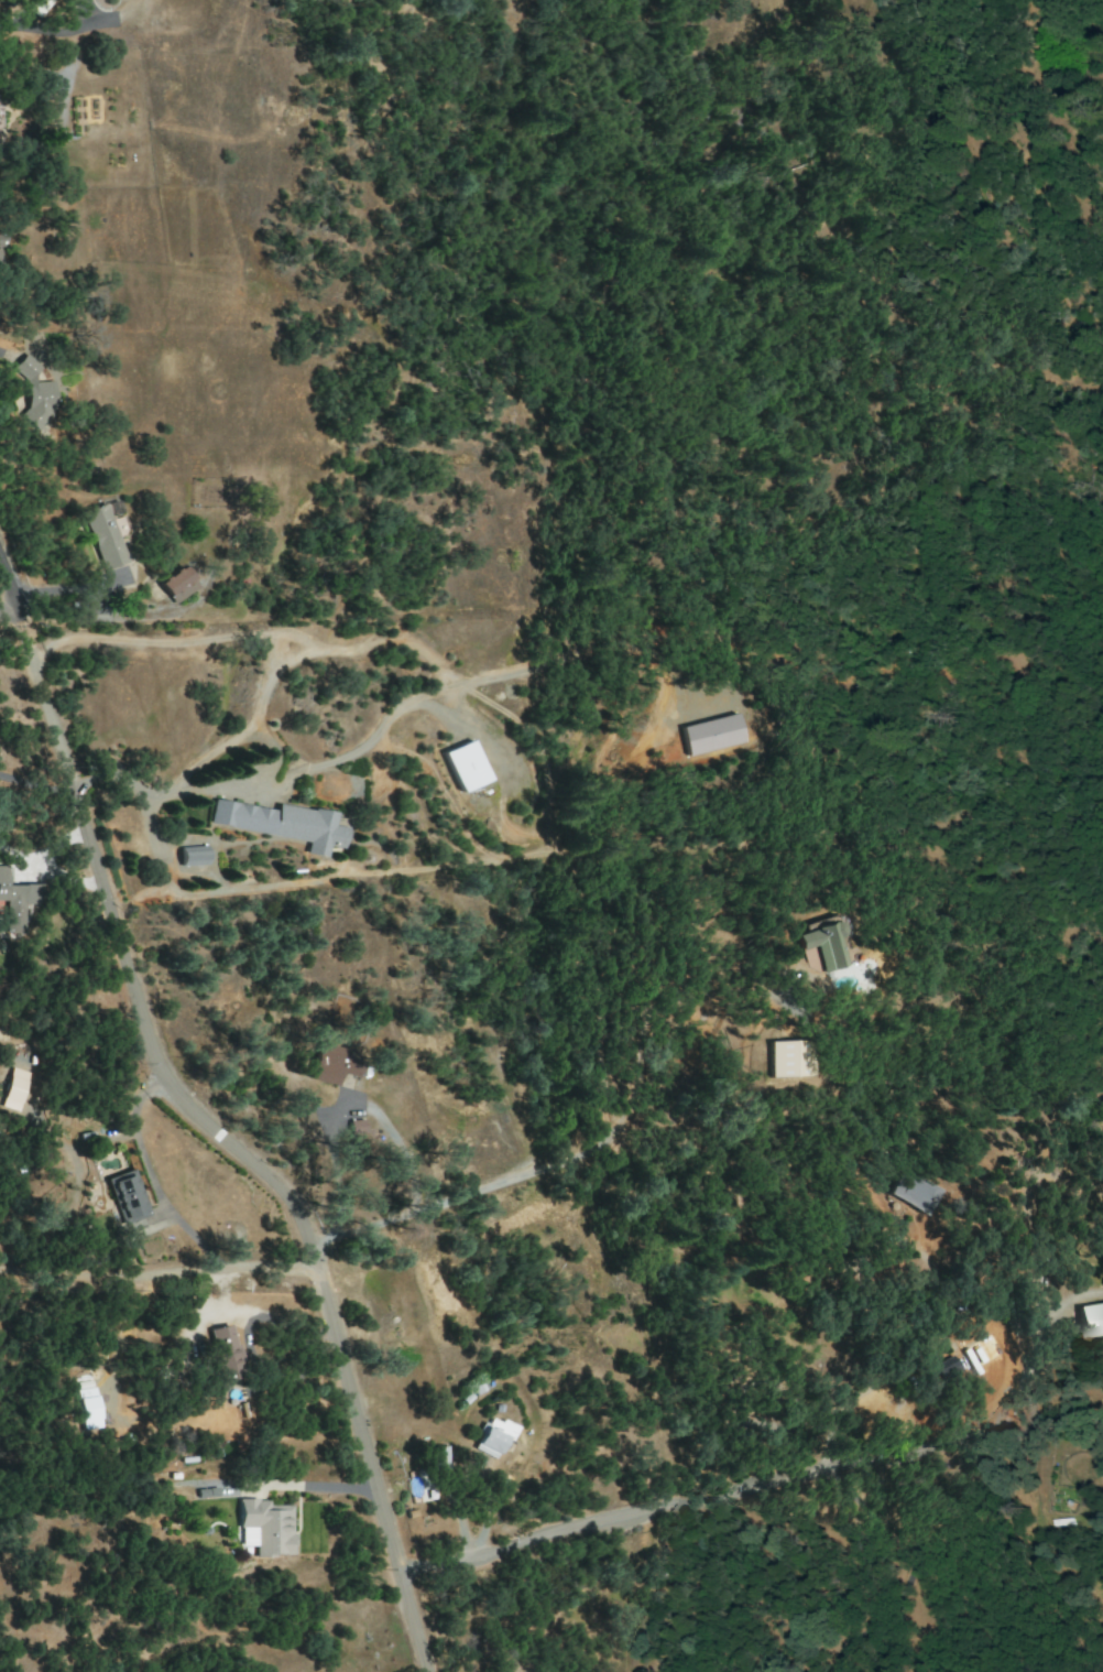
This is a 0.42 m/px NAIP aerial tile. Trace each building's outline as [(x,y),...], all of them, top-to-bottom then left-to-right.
[(25,11),(37,18),(48,0),(31,0),(25,11)] [(26,381),(26,409),(20,416),(39,432),(52,415),(51,382),(33,383),(33,376),(39,368),(23,355),(11,369),(26,381)] [(81,512),(103,570),(126,562),(104,504),(81,512)] [(172,604),(196,588),(181,566),(157,582),(172,604)] [(679,726),(685,756),(742,743),(736,714),(679,726)] [(443,753),(461,793),(489,780),(471,740),(443,753)] [(208,825),(307,841),(305,854),(325,857),(327,847),(341,849),(345,828),(331,826),(333,813),(275,804),(274,810),(212,800),(208,825)] [(179,847),(179,866),(206,865),(205,846),(179,847)] [(0,866),(0,901),(4,901),(5,934),(24,933),(23,905),(38,905),(38,885),(6,885),(5,866),(0,866)] [(813,946),(821,973),(845,967),(837,938),(844,936),(840,921),(793,934),(798,950),(813,946)] [(769,1078),(811,1077),(810,1040),(768,1042),(769,1078)] [(336,1087),(340,1073),(355,1078),(361,1056),(318,1043),(308,1078),(336,1087)] [(17,1112),(27,1072),(9,1068),(0,1103),(0,1107),(17,1112)] [(348,1134),(362,1133),(361,1120),(347,1121),(348,1134)] [(121,1225),(147,1217),(132,1169),(106,1178),(121,1225)] [(890,1195),(922,1216),(939,1190),(907,1169),(890,1195)] [(1079,1306),(1082,1338),(1102,1336),(1102,1304),(1079,1306)] [(204,1331),(217,1384),(242,1377),(229,1324),(204,1331)] [(939,1384),(960,1375),(951,1356),(931,1366),(939,1384)] [(74,1383),(79,1430),(96,1428),(92,1382),(74,1383)] [(515,1427),(499,1420),(498,1423),(486,1418),(473,1450),(494,1459),(502,1439),(509,1441),(515,1427)] [(432,1448),(434,1469),(448,1468),(447,1447),(432,1448)] [(237,1479),(201,1480),(201,1489),(196,1490),(196,1498),(238,1497),(237,1479)] [(291,1506),(267,1505),(267,1500),(238,1500),(238,1529),(244,1529),(244,1545),(255,1545),(255,1556),(291,1556),(291,1506)]
